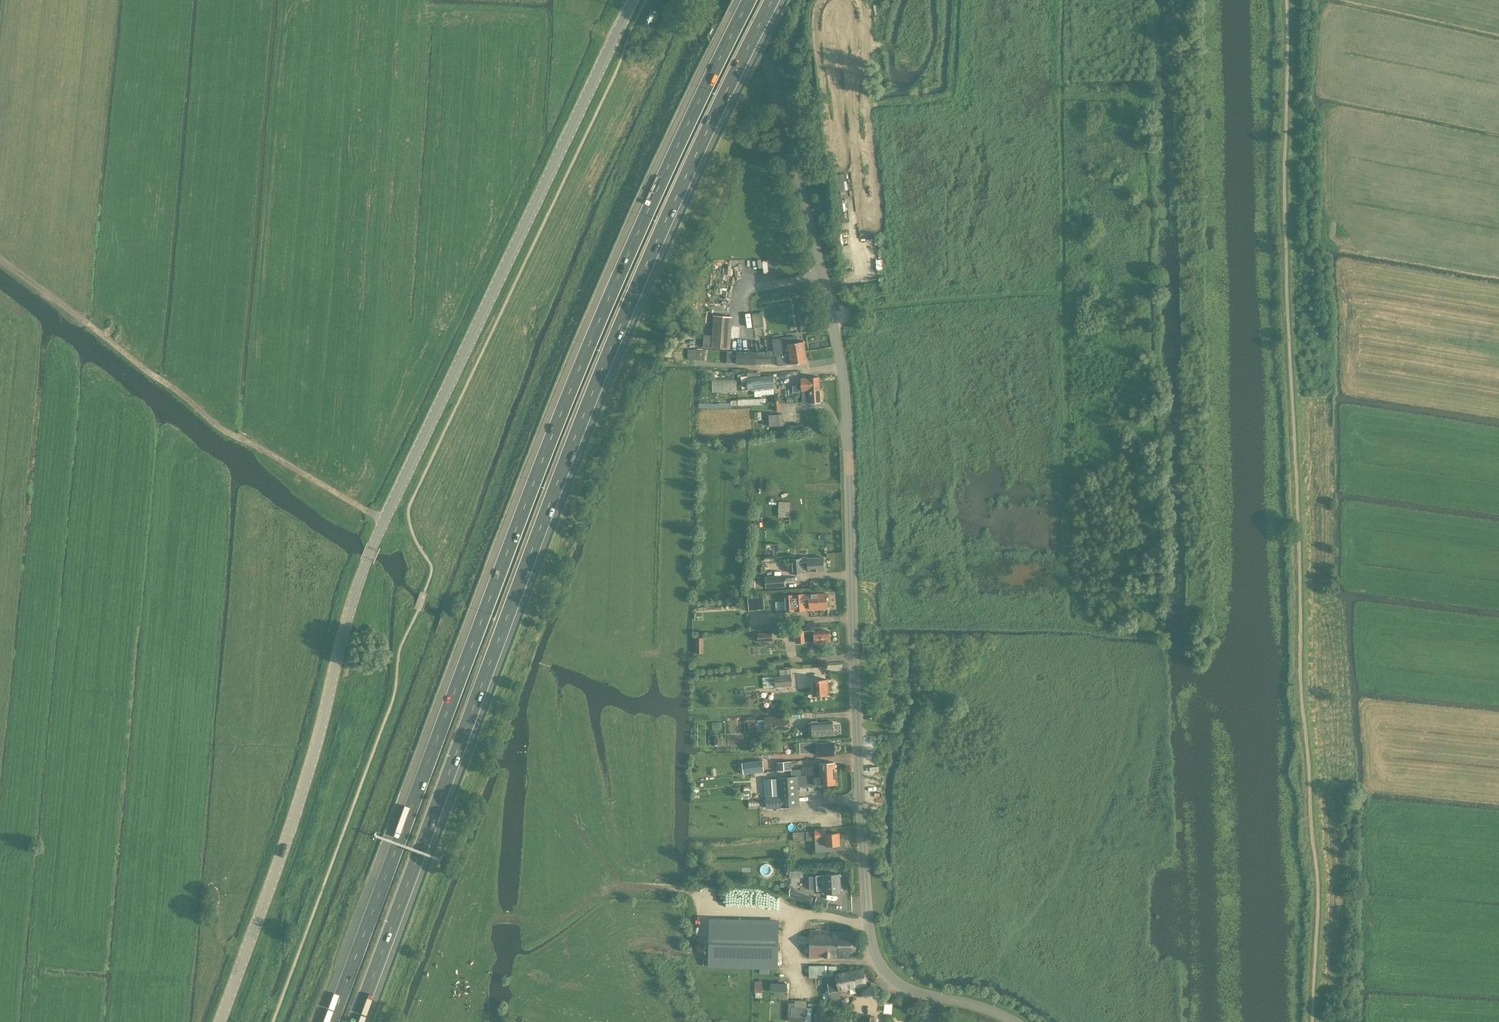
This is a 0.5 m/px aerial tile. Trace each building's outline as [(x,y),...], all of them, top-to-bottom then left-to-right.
[(730,349),(732,316),(714,315),(712,336),(704,335),(704,347),(730,349)] [(776,355),(777,355),(806,351),(804,341),(798,342),(797,336),(773,339),(776,355)] [(705,350),(698,349),(694,349),(694,359),(697,360),(705,360),(705,350)] [(756,365),(756,364),(770,364),(770,353),(756,353),(737,351),(737,364),(756,365)] [(783,365),(791,364),(807,361),(806,351),(777,355),(778,360),(778,361),(780,362),(783,362),(783,365)] [(748,390),(775,388),(774,376),(747,378),(748,390)] [(800,390),(802,390),(802,391),(820,389),(819,377),(806,378),(800,378),(801,385),(792,385),(793,393),(800,392),(800,390)] [(803,403),(821,402),(820,389),(802,391),(803,396),(803,403)] [(769,426),(783,425),(782,414),(769,415),(769,426)] [(824,557),(792,559),(793,573),(803,573),(803,565),(808,565),(809,571),(825,570),(825,568),(826,568),(826,564),(825,562),(824,557)] [(784,575),(765,576),(766,588),(785,587),(784,575)] [(758,592),(747,593),(749,610),(765,609),(764,597),(758,597),(758,592)] [(805,594),(785,595),(786,611),(806,610),(805,604),(810,604),(811,610),(828,608),(827,593),(805,594)] [(815,630),(797,631),(798,643),(806,642),(815,641),(815,644),(830,643),(830,631),(815,632),(815,630)] [(759,641),(773,640),(772,632),(758,633),(759,641)] [(780,676),(763,677),(764,688),(792,686),(791,675),(790,669),(779,670),(780,676)] [(813,695),(828,694),(828,679),(813,680),(813,695)] [(765,718),(766,731),(789,729),(789,715),(774,716),(774,717),(765,718)] [(812,727),(811,729),(811,734),(813,735),(813,736),(834,734),(834,733),(835,732),(835,729),(833,727),(833,721),(817,722),(817,721),(812,721),(812,727)] [(835,754),(834,742),(817,743),(817,741),(800,742),(801,753),(818,753),(818,755),(835,754)] [(762,760),(742,763),(744,774),(764,771),(762,760)] [(792,769),(791,761),(777,762),(778,770),(792,769)] [(803,776),(836,773),(835,762),(820,763),(820,766),(803,767),(803,776)] [(780,797),(766,798),(767,808),(799,806),(798,788),(836,784),(836,773),(803,776),(779,777),(780,797)] [(780,794),(779,779),(765,779),(766,795),(780,794)] [(834,850),(833,845),(840,845),(840,833),(826,834),(826,829),(815,830),(815,831),(793,833),(794,841),(816,839),(816,840),(822,839),(822,851),(834,850)] [(843,892),(842,873),(816,875),(817,893),(843,892)] [(812,897),(790,889),(789,891),(789,895),(810,902),(812,897)] [(762,921),(710,920),(709,965),(777,966),(778,921),(762,921)] [(856,957),(856,932),(810,931),(809,957),(856,957)] [(826,965),(809,966),(809,976),(827,975),(826,965)] [(836,974),(827,976),(828,993),(829,1000),(841,998),(839,990),(867,984),(863,968),(836,974)] [(756,981),(756,991),(764,992),(764,981),(756,981)] [(771,982),(770,991),(778,991),(779,983),(771,982)] [(788,1002),(788,1021),(805,1021),(811,1021),(811,1007),(794,1006),(794,1003),(788,1002)] [(938,1021),(939,1013),(923,1011),(922,1019),(938,1021)]
